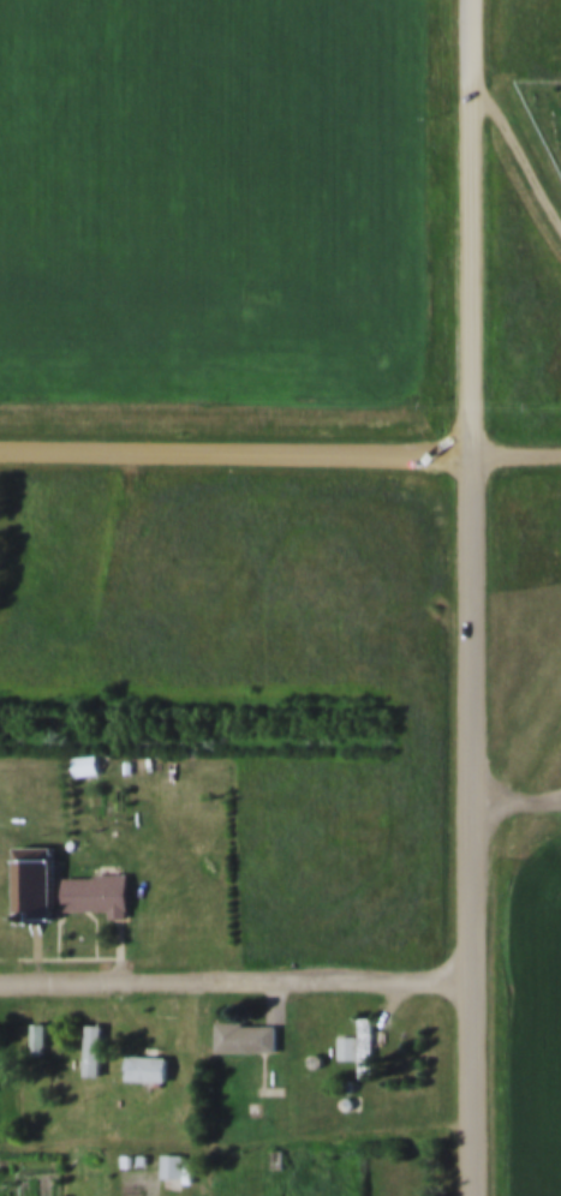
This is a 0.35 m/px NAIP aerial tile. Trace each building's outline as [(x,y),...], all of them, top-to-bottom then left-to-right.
[(72,740),(95,736),(97,755),(74,758),(72,740)] [(74,779),(98,776),(96,757),(72,760),(74,779)] [(58,829),(58,904),(17,904),(17,829),(58,829)] [(96,860),(96,855),(127,855),(127,899),(112,899),(112,891),(64,891),(64,860),(96,860)] [(110,913),(110,920),(127,920),(127,877),(63,877),(63,913),(110,913)] [(360,1017),(360,1040),(360,1056),(375,1056),(375,999),(360,999),(360,1017)] [(217,1001),(245,1001),(245,1006),(276,1006),(276,1034),(217,1034),(217,1001)] [(29,1006),(44,1006),(44,1039),(29,1039),(29,1006)] [(85,1009),(101,1009),(101,1058),(85,1058),(85,1009)] [(340,1017),(360,1017),(360,1040),(340,1040),(340,1017)] [(277,1054),(277,1024),(216,1024),(216,1054),(277,1054)] [(44,1057),(44,1025),(33,1025),(33,1057),(44,1057)] [(316,1050),(320,1048),(322,1045),(322,1040),(320,1036),(316,1035),(311,1036),(309,1040),(309,1045),(311,1048),(316,1050)] [(127,1037),(167,1039),(167,1064),(126,1063),(127,1037)] [(265,1048),(276,1048),(276,1062),(265,1062),(265,1048)] [(166,1057),(126,1057),(126,1084),(166,1084),(166,1057)] [(348,1074),(352,1072),(356,1069),(356,1064),(352,1060),(348,1059),(344,1060),(341,1064),(341,1069),(344,1072),(348,1074)] [(348,1090),(353,1089),(356,1086),(356,1082),(353,1078),(348,1076),(345,1078),(342,1082),(342,1086),(345,1089),(348,1090)] [(274,1130),(286,1130),(286,1148),(274,1148),(274,1130)] [(123,1135),(133,1135),(133,1148),(123,1148),(123,1135)] [(139,1135),(150,1135),(150,1144),(139,1144),(139,1135)] [(163,1135),(186,1135),(186,1162),(163,1162),(163,1135)] [(182,1181),(182,1156),(162,1156),(162,1181),(182,1181)]
